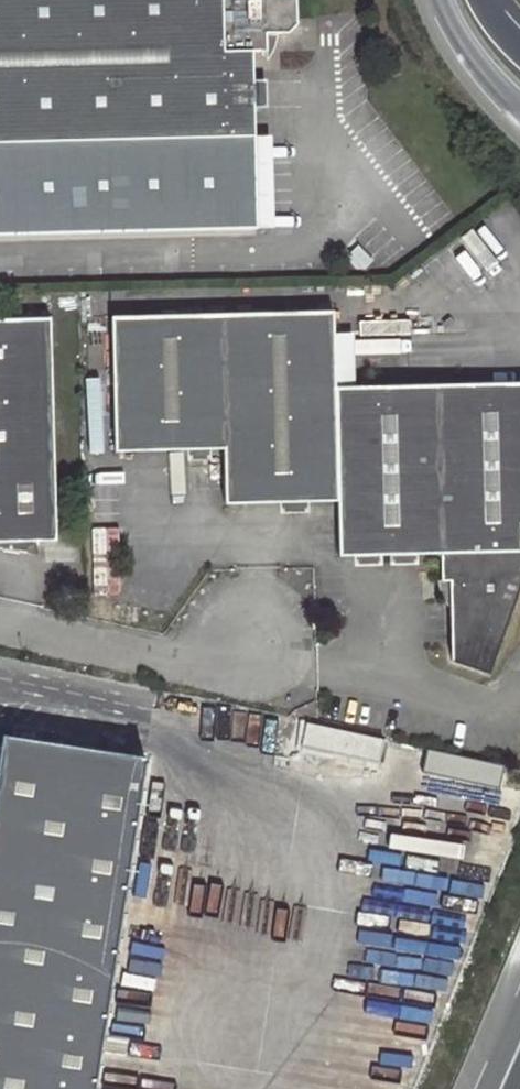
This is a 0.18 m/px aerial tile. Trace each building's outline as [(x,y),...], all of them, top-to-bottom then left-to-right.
[(252,134),(250,56),(266,53),(266,38),(285,37),(297,23),(296,0),(0,0),(0,143),(252,134)] [(336,389),(335,312),(113,317),(115,452),(224,450),(226,504),(338,502),(339,557),(440,555),(441,580),(449,580),(452,659),(489,673),(519,583),(519,384),(336,389)] [(58,536),(54,318),(0,319),(0,537),(58,536)] [(136,790),(142,757),(0,734),(0,768),(136,790)] [(502,786),(507,767),(464,757),(459,776),(502,786)] [(136,790),(0,768),(0,1088),(92,1088),(136,790)]
